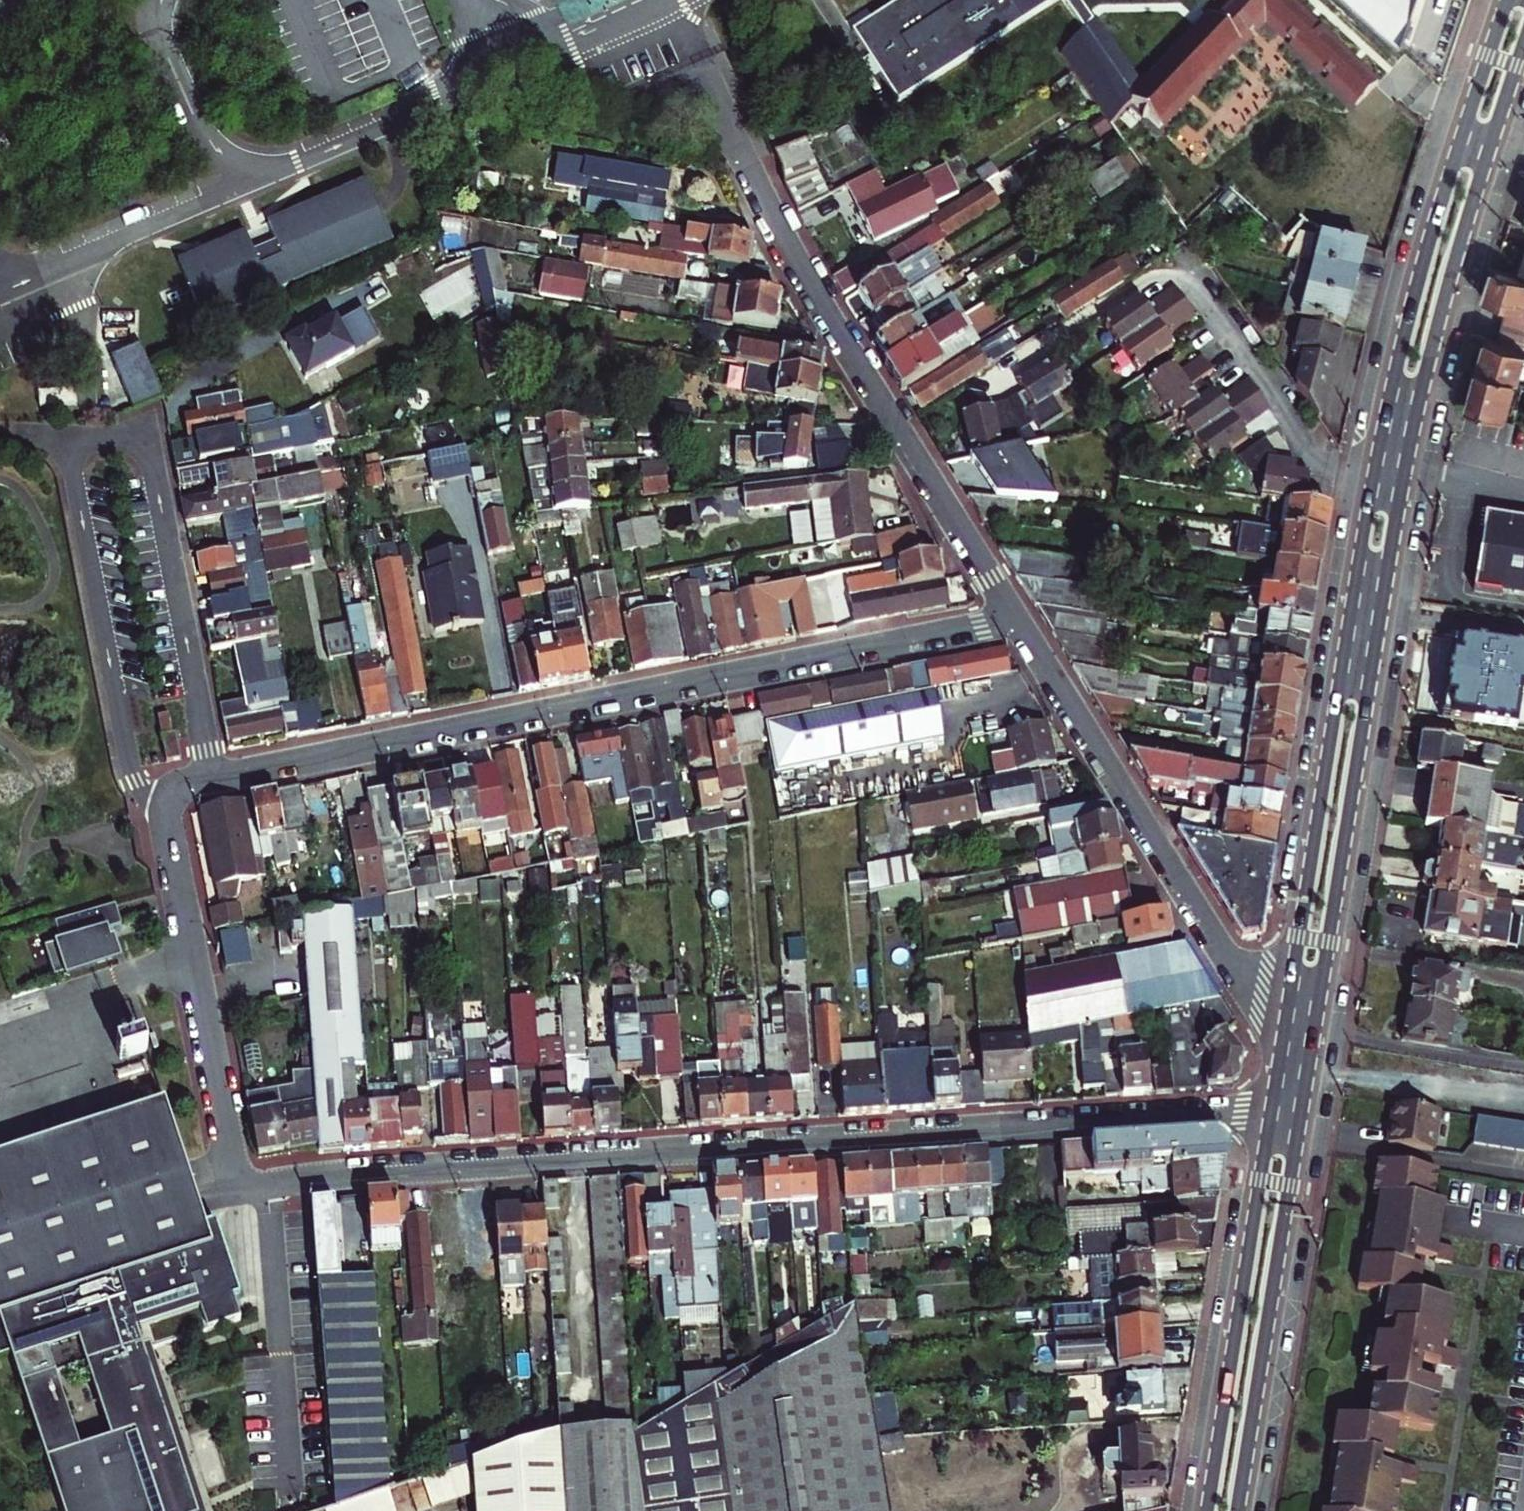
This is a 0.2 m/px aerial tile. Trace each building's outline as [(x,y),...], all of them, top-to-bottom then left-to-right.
[(856,31),(905,102),(1062,0),(904,0),(856,31)] [(1157,131),(1265,20),(1356,108),(1376,87),(1285,0),(1236,0),(1215,22),(1210,17),(1142,91),(1095,23),(1091,21),(1084,11),(1080,14),(1074,20),(1060,45),(1060,54),(1075,73),(1099,107),(1102,112),(1111,124),(1132,104),(1157,131)] [(1080,14),(1084,11),(1091,21),(1095,23),(1101,18),(1089,0),(1071,0),(1080,14)] [(1401,42),(1415,0),(1353,0),(1401,42)] [(1099,107),(1075,73),(1059,83),(1080,119),(1099,107)] [(1093,118),(1107,139),(1117,133),(1111,124),(1102,112),(1093,118)] [(1131,153),(1089,179),(1102,201),(1145,174),(1131,153)] [(588,214),(618,219),(659,226),(669,162),(627,156),(622,193),(592,189),(588,214)] [(800,157),(771,169),(777,185),(806,172),(800,157)] [(951,162),(931,173),(945,199),(965,189),(951,162)] [(989,182),(1003,173),(997,164),(983,172),(989,182)] [(893,273),(896,271),(929,250),(949,237),(947,234),(1022,187),(1011,168),(1003,173),(989,182),(991,185),(938,218),(942,224),(887,258),(884,260),(893,273)] [(862,198),(854,198),(876,240),(947,204),(945,199),(931,173),(889,194),(886,187),(872,194),(862,198)] [(788,194),(796,210),(825,195),(814,189),(799,183),(790,181),(786,184),(788,194)] [(368,186),(267,226),(269,230),(246,240),(244,236),(180,262),(204,323),(393,246),(368,186)] [(1230,190),(1218,202),(1260,242),(1273,246),(1282,237),(1230,190)] [(681,255),(708,260),(710,242),(705,242),(704,246),(684,243),(686,230),(659,226),(618,219),(617,227),(649,233),(647,243),(682,249),(681,255)] [(712,223),(711,235),(753,242),(748,229),(712,223)] [(753,242),(711,235),(686,230),(684,243),(704,246),(705,242),(710,242),(708,260),(717,261),(744,266),(750,267),(753,242)] [(1298,234),(1285,259),(1297,262),(1308,265),(1355,277),(1362,250),(1298,234)] [(577,260),(679,278),(682,258),(580,240),(577,260)] [(472,251),(485,310),(493,306),(490,290),(482,249),(472,251)] [(490,290),(530,297),(531,287),(509,282),(503,280),(498,252),(482,249),(490,290)] [(860,294),(873,316),(938,275),(943,271),(929,250),(896,271),(893,273),(860,294)] [(1130,253),(1056,300),(1066,315),(1140,269),(1130,253)] [(742,282),(744,266),(717,261),(714,277),(742,282)] [(1308,265),(1297,262),(1291,290),(1301,292),(1349,303),(1355,277),(1308,265)] [(543,263),(538,295),(580,301),(585,270),(543,263)] [(750,267),(744,266),(742,282),(740,294),(766,298),(769,270),(750,267)] [(853,267),(832,280),(842,296),(864,283),(853,267)] [(1517,275),(1491,267),(1483,296),(1493,299),(1506,304),(1499,340),(1523,347),(1523,278),(1517,275)] [(873,316),(886,337),(951,296),(938,275),(873,316)] [(740,294),(680,284),(677,300),(715,306),(711,322),(730,325),(731,322),(775,330),(781,301),(766,298),(740,294)] [(1119,348),(1185,304),(1175,291),(1174,289),(1150,306),(1152,309),(1147,312),(1145,309),(1138,299),(1102,324),(1119,348)] [(1342,331),(1349,303),(1301,292),(1295,319),(1302,321),(1342,331)] [(877,343),(889,363),(967,316),(954,295),(951,296),(886,337),(877,343)] [(1185,304),(1119,348),(1136,373),(1172,348),(1165,339),(1164,336),(1168,333),(1170,336),(1195,319),(1189,310),(1185,304)] [(283,344),(304,381),(378,339),(361,310),(336,325),(333,319),(305,335),(303,332),(283,344)] [(1044,320),(1049,327),(1058,321),(1053,314),(1044,320)] [(900,391),(982,340),(967,316),(889,363),(885,365),(900,391)] [(1343,331),(1342,331),(1302,321),(1293,355),(1305,358),(1297,389),(1320,421),(1343,331)] [(486,376),(506,372),(496,322),(461,329),(464,344),(479,340),(486,376)] [(1005,351),(1015,345),(1006,331),(911,390),(921,406),(1006,353),(1005,351)] [(1499,340),(1487,336),(1477,365),(1523,379),(1523,347),(1499,340)] [(738,343),(734,363),(747,365),(819,377),(820,378),(823,356),(738,343)] [(134,416),(162,407),(148,371),(142,354),(115,364),(134,416)] [(1212,374),(1201,358),(1178,373),(1173,365),(1147,383),(1172,420),(1176,416),(1206,396),(1197,384),(1212,374)] [(1005,404),(1017,433),(1035,422),(1039,429),(1055,425),(1066,418),(1052,397),(1072,386),(1069,381),(1055,359),(1017,384),(1022,392),(1005,404)] [(810,426),(819,377),(747,365),(742,394),(784,400),(780,425),(785,425),(810,426)] [(1466,402),(1513,414),(1523,379),(1477,365),(1466,402)] [(1193,442),(1259,394),(1248,379),(1224,396),(1226,399),(1221,402),(1219,399),(1213,391),(1206,396),(1176,416),(1193,442)] [(193,400),(196,413),(182,416),(186,438),(243,427),(241,412),(237,392),(193,400)] [(1259,394),(1193,442),(1209,465),(1246,440),(1240,431),(1238,429),(1243,425),(1245,428),(1270,411),(1259,394)] [(1017,433),(1005,404),(991,405),(990,399),(970,403),(972,410),(963,411),(973,458),(1003,451),(1000,436),(1017,433)] [(243,427),(244,428),(273,422),(270,406),(241,412),(243,427)] [(273,422),(244,428),(195,437),(196,441),(171,446),(174,465),(250,450),(251,458),(274,453),(325,443),(318,407),(304,415),(273,422)] [(544,445),(583,444),(578,421),(515,419),(518,438),(520,446),(528,446),(526,434),(542,435),(544,445)] [(667,423),(635,422),(636,437),(669,436),(667,423)] [(780,425),(751,425),(749,447),(758,447),(757,465),(807,468),(810,426),(785,425),(780,425)] [(837,426),(812,425),(818,474),(850,470),(837,426)] [(1263,476),(1260,499),(1290,504),(1305,506),(1309,475),(1295,473),(1296,464),(1278,461),(1264,440),(1239,457),(1248,471),(1252,472),(1252,474),(1263,476)] [(544,445),(548,468),(586,465),(583,444),(544,445)] [(524,469),(548,468),(544,445),(528,446),(520,446),(524,469)] [(1003,451),(973,458),(970,459),(995,498),(1017,500),(1054,502),(1048,473),(1038,475),(1021,447),(1003,451)] [(464,448),(425,456),(434,500),(473,493),(464,448)] [(214,481),(217,495),(251,489),(320,476),(331,474),(329,460),(277,469),(274,453),(251,458),(176,473),(179,487),(214,481)] [(641,481),(665,478),(664,463),(639,466),(641,481)] [(586,465),(548,468),(552,489),(590,485),(586,465)] [(724,467),(726,485),(741,483),(739,465),(724,467)] [(548,468),(524,469),(528,491),(552,489),(548,468)] [(866,523),(875,522),(866,473),(857,474),(866,523)] [(841,545),(878,538),(875,522),(866,523),(857,474),(742,489),(746,512),(833,498),(841,545)] [(279,507),(324,499),(320,476),(251,489),(260,539),(265,563),(266,567),(267,574),(311,565),(303,521),(282,525),(279,507)] [(667,493),(665,478),(641,481),(642,495),(667,493)] [(533,514),(562,511),(577,509),(594,507),(590,485),(552,489),(554,497),(530,500),(533,514)] [(260,539),(251,489),(217,495),(182,502),(186,523),(224,516),(231,514),(232,519),(226,520),(228,532),(230,544),(260,539)] [(554,497),(552,489),(528,491),(530,500),(554,497)] [(495,514),(504,512),(500,494),(492,496),(495,514)] [(492,496),(475,499),(486,556),(512,552),(504,512),(495,514),(492,496)] [(718,511),(733,509),(731,496),(690,501),(693,526),(719,522),(718,511)] [(1290,504),(1285,533),(1325,539),(1329,510),(1314,508),(1305,506),(1290,504)] [(562,511),(566,534),(578,532),(576,520),(579,519),(577,509),(562,511)] [(1486,513),(1471,588),(1498,592),(1499,588),(1523,592),(1523,518),(1486,513)] [(231,514),(224,516),(227,532),(228,532),(226,520),(232,519),(231,514)] [(631,524),(636,548),(652,545),(647,521),(631,524)] [(1233,556),(1276,562),(1320,569),(1325,539),(1285,533),(1238,525),(1233,556)] [(883,537),(888,565),(918,559),(912,531),(883,537)] [(1182,548),(1204,551),(1207,535),(1185,531),(1182,548)] [(198,555),(202,577),(265,563),(260,539),(230,544),(230,545),(230,549),(198,555)] [(451,550),(428,555),(432,573),(425,575),(437,632),(484,622),(476,582),(473,583),(472,574),(474,573),(469,548),(451,552),(451,550)] [(1017,577),(1041,581),(1042,575),(1078,581),(1081,562),(999,549),(1017,577)] [(918,559),(888,565),(890,575),(846,583),(854,623),(949,605),(945,585),(882,597),(881,592),(943,581),(938,554),(918,559)] [(404,697),(424,694),(404,594),(406,593),(399,559),(377,563),(400,677),(385,680),(391,714),(392,717),(408,714),(406,706),(404,697)] [(1272,592),(1315,599),(1320,569),(1276,562),(1272,592)] [(267,574),(266,567),(212,577),(216,595),(232,592),(234,602),(211,607),(215,624),(274,612),(267,574)] [(585,589),(596,649),(624,643),(612,577),(603,578),(603,585),(585,589)] [(806,581),(811,605),(830,601),(826,577),(806,581)] [(1090,589),(1041,581),(1017,577),(1034,605),(1086,613),(1090,589)] [(522,600),(527,626),(540,688),(564,683),(553,624),(545,580),(519,585),(522,600)] [(736,595),(746,647),(782,640),(775,604),(790,601),(797,637),(816,633),(811,605),(806,581),(736,595)] [(567,621),(553,624),(564,683),(588,679),(577,619),(582,618),(577,589),(559,592),(560,600),(564,600),(567,621)] [(1251,589),(1248,614),(1311,624),(1315,599),(1272,592),(1251,589)] [(712,600),(722,652),(746,647),(736,595),(712,600)] [(527,626),(522,600),(503,604),(521,692),(540,688),(527,626)] [(691,658),(722,652),(712,600),(681,606),(691,658)] [(351,609),(346,610),(348,621),(355,655),(363,697),(367,718),(391,714),(385,680),(369,605),(351,609)] [(1051,632),(1101,640),(1104,616),(1086,613),(1034,605),(1051,632)] [(672,608),(648,613),(658,665),(681,660),(672,608)] [(658,665),(648,613),(648,611),(628,615),(639,669),(658,665)] [(279,638),(274,612),(215,624),(205,626),(210,651),(210,652),(236,646),(237,650),(258,646),(258,643),(279,638)] [(1249,639),(1307,648),(1311,624),(1248,614),(1244,613),(1243,618),(1211,612),(1209,625),(1241,631),(1239,638),(1249,639)] [(329,660),(355,655),(348,621),(322,627),(329,660)] [(1097,670),(1101,640),(1051,632),(1072,666),(1097,670)] [(1452,636),(1440,714),(1515,725),(1520,691),(1523,691),(1523,646),(1452,636)] [(1259,665),(1303,672),(1307,648),(1249,639),(1247,650),(1244,663),(1259,665)] [(1244,663),(1247,650),(1212,644),(1210,657),(1244,663)] [(223,722),(250,717),(249,711),(290,703),(283,669),(264,673),(258,646),(237,650),(247,700),(220,705),(223,722)] [(929,664),(910,667),(913,687),(932,684),(932,682),(1007,668),(1004,651),(929,665),(929,664)] [(1298,703),(1303,672),(1259,665),(1256,679),(1207,671),(1204,687),(1222,690),(1298,703)] [(1144,703),(1148,678),(1097,670),(1072,666),(1090,695),(1126,701),(1144,703)] [(897,691),(898,695),(914,692),(913,687),(910,667),(893,670),(894,672),(833,683),(837,702),(897,691)] [(761,709),(762,717),(831,704),(827,684),(758,697),(761,709)] [(766,737),(773,774),(943,742),(933,688),(914,692),(898,695),(832,708),(763,722),(766,737)] [(1221,716),(1294,728),(1298,703),(1222,690),(1218,715),(1221,716)] [(1126,701),(1090,695),(1108,723),(1122,726),(1126,701)] [(431,700),(406,706),(408,714),(408,715),(433,710),(431,700)] [(310,704),(294,708),(300,736),(316,733),(310,704)] [(300,736),(294,708),(250,717),(223,722),(228,748),(234,749),(233,742),(284,731),(286,739),(300,736)] [(734,744),(766,737),(763,722),(762,717),(761,709),(729,715),(734,744)] [(699,795),(719,790),(705,720),(682,725),(679,711),(664,714),(671,744),(686,740),(699,795)] [(168,713),(157,715),(160,733),(171,731),(168,713)] [(734,744),(729,715),(705,720),(719,790),(721,796),(723,810),(747,806),(734,744)] [(1290,752),(1294,728),(1221,716),(1218,715),(1214,715),(1213,721),(1220,722),(1217,741),(1228,743),(1290,752)] [(682,805),(664,718),(641,723),(642,729),(656,803),(668,801),(673,825),(661,827),(664,842),(688,837),(682,805)] [(1013,750),(1003,752),(991,755),(996,777),(1054,765),(1045,723),(1009,730),(1013,750)] [(642,729),(617,734),(620,754),(631,808),(650,804),(654,822),(634,826),(638,847),(664,842),(661,827),(656,803),(642,729)] [(1001,744),(1003,752),(1013,750),(1009,730),(998,731),(1001,744)] [(971,751),(1001,744),(998,731),(969,737),(971,751)] [(161,735),(165,762),(180,759),(175,732),(161,735)] [(600,759),(620,754),(617,734),(577,743),(586,786),(605,782),(600,759)] [(1432,768),(1457,773),(1462,741),(1421,734),(1415,766),(1432,768)] [(1128,756),(1286,781),(1290,752),(1228,743),(1225,760),(1173,751),(1174,746),(1116,736),(1128,756)] [(546,843),(570,837),(553,752),(552,745),(533,748),(541,790),(536,791),(546,843)] [(563,750),(553,752),(570,837),(593,833),(583,784),(571,787),(563,750)] [(508,816),(528,813),(517,753),(498,756),(508,816)] [(1282,804),(1286,781),(1128,756),(1146,784),(1184,790),(1185,786),(1193,787),(1192,791),(1214,794),(1282,804)] [(482,826),(506,821),(496,768),(471,773),(482,826)] [(1457,773),(1432,768),(1424,824),(1439,827),(1482,833),(1523,840),(1523,809),(1502,805),(1488,796),(1491,778),(1457,773)] [(482,826),(471,773),(448,779),(455,817),(458,831),(482,826)] [(992,808),(1045,798),(1040,774),(987,785),(992,808)] [(442,819),(455,817),(448,779),(422,784),(430,822),(442,819)] [(326,783),(301,788),(309,832),(334,827),(326,783)] [(395,789),(403,827),(430,822),(422,784),(395,789)] [(309,832),(301,788),(278,792),(290,855),(296,854),(292,835),(309,832)] [(376,833),(401,828),(393,789),(369,794),(371,807),(376,833)] [(401,828),(403,827),(395,789),(393,789),(401,828)] [(963,789),(908,800),(913,825),(968,813),(963,789)] [(288,856),(290,855),(278,792),(277,791),(252,797),(252,799),(263,858),(275,856),(277,868),(290,866),(288,856)] [(1210,815),(1278,825),(1282,804),(1214,794),(1210,815)] [(708,834),(727,830),(723,810),(721,796),(701,800),(708,834)] [(236,882),(267,875),(263,858),(252,799),(221,805),(236,882)] [(1054,814),(1055,820),(1108,810),(1104,804),(1054,814)] [(234,882),(236,882),(221,805),(201,809),(215,886),(216,886),(219,902),(237,898),(234,882)] [(347,821),(364,901),(389,896),(376,833),(371,807),(362,809),(363,818),(347,821)] [(1062,859),(1083,855),(1121,848),(1115,821),(1108,810),(1055,820),(1058,834),(1050,835),(1053,850),(1045,851),(1048,862),(1062,859)] [(1206,841),(1274,850),(1278,825),(1210,815),(1208,831),(1206,841)] [(433,836),(445,834),(442,819),(430,822),(433,836)] [(506,821),(482,826),(484,836),(508,831),(506,821)] [(1477,866),(1482,833),(1439,827),(1435,859),(1477,866)] [(437,857),(449,854),(445,834),(433,836),(437,857)] [(1261,934),(1274,850),(1206,841),(1187,838),(1179,837),(1241,937),(1261,934)] [(1088,880),(1126,872),(1121,848),(1083,855),(1088,880)] [(858,850),(816,852),(819,899),(860,897),(858,850)] [(449,854),(437,857),(443,886),(451,884),(455,883),(449,854)] [(1028,892),(1088,880),(1083,855),(1062,859),(1064,871),(1025,879),(1028,892)] [(1477,866),(1435,859),(1433,868),(1426,867),(1421,872),(1420,876),(1425,883),(1431,883),(1429,893),(1472,900),(1487,902),(1489,893),(1474,891),(1477,866)] [(872,896),(919,887),(915,860),(867,868),(872,896)] [(489,866),(492,876),(516,871),(514,861),(489,866)] [(1097,927),(1136,920),(1126,872),(1088,880),(1028,892),(1014,895),(1022,941),(1071,932),(1097,927)] [(521,874),(503,875),(504,895),(522,894),(521,874)] [(477,891),(476,879),(455,883),(451,884),(452,897),(477,891)] [(1487,902),(1472,900),(1429,893),(1423,931),(1466,938),(1495,942),(1495,941),(1499,914),(1501,905),(1487,902)] [(299,899),(273,904),(276,918),(302,913),(299,899)] [(123,925),(116,904),(56,922),(62,942),(46,947),(54,977),(64,974),(66,979),(122,962),(115,938),(111,939),(107,929),(123,925)] [(238,905),(210,910),(214,930),(242,925),(238,905)] [(311,1027),(314,1070),(319,1148),(319,1153),(345,1151),(340,1067),(349,1066),(364,1066),(352,909),(303,913),(305,940),(307,967),(309,997),(311,1027)] [(1170,937),(1166,914),(1136,920),(1097,927),(1098,938),(1124,934),(1126,945),(1170,937)] [(1499,914),(1495,941),(1505,943),(1510,915),(1499,914)] [(1072,942),(1098,938),(1097,927),(1071,932),(1072,942)] [(245,928),(217,932),(222,965),(249,962),(245,928)] [(802,943),(787,943),(787,965),(803,964),(802,943)] [(1189,944),(1075,963),(1051,968),(1025,972),(1029,1032),(1051,1028),(1118,1017),(1140,1013),(1168,1008),(1221,998),(1189,944)] [(1051,968),(1075,963),(1073,949),(1048,953),(1051,968)] [(1412,1002),(1455,1009),(1458,990),(1466,991),(1469,974),(1418,965),(1412,1002)] [(633,988),(609,990),(610,1006),(634,1004),(633,988)] [(563,1017),(578,1018),(579,992),(564,992),(563,1017)] [(821,1067),(841,1066),(836,993),(816,994),(821,1067)] [(664,1128),(687,1126),(684,1087),(683,1078),(681,1047),(677,995),(656,996),(659,1040),(654,1040),(656,1075),(661,1075),(664,1128)] [(517,1096),(541,1095),(540,1072),(534,996),(510,997),(515,1066),(517,1096)] [(428,1044),(431,1086),(441,1086),(445,1142),(466,1140),(462,1069),(454,1070),(449,997),(424,999),(428,1044)] [(1168,1008),(1173,1065),(1175,1093),(1230,1089),(1240,1081),(1242,1057),(1226,1034),(1237,1026),(1221,998),(1168,1008)] [(786,1037),(790,1093),(810,1091),(804,1001),(783,1002),(786,1037)] [(1459,1009),(1455,1009),(1412,1002),(1409,1020),(1406,1019),(1403,1037),(1448,1044),(1452,1018),(1457,1019),(1459,1009)] [(641,1076),(656,1075),(654,1040),(636,1042),(634,1004),(610,1006),(615,1071),(640,1070),(641,1076)] [(1118,1017),(1121,1053),(1142,1052),(1140,1013),(1118,1017)] [(1105,1098),(1124,1097),(1121,1053),(1118,1017),(1051,1028),(1052,1042),(1081,1037),(1085,1089),(1105,1088),(1105,1098)] [(462,1041),(488,1040),(486,1025),(461,1026),(462,1041)] [(881,1047),(879,1025),(861,1027),(862,1048),(881,1047)] [(879,1025),(881,1047),(882,1061),(893,1060),(890,1025),(879,1025)] [(745,1083),(755,1083),(751,1029),(741,1030),(743,1056),(745,1083)] [(1032,1081),(1029,1035),(979,1038),(982,1076),(983,1085),(1000,1083),(1000,1081),(1009,1081),(1012,1083),(1032,1081)] [(144,1037),(117,1046),(122,1059),(149,1050),(144,1037)] [(790,1093),(786,1037),(774,1037),(775,1061),(765,1061),(766,1082),(769,1121),(791,1119),(790,1093)] [(931,1049),(956,1047),(956,1038),(930,1039),(931,1049)] [(470,1142),(495,1140),(492,1097),(490,1069),(488,1040),(462,1041),(470,1142)] [(431,1089),(431,1086),(428,1044),(412,1045),(415,1090),(431,1089)] [(257,1046),(244,1049),(249,1073),(263,1071),(257,1046)] [(681,1047),(683,1078),(693,1078),(691,1046),(681,1047)] [(568,1102),(570,1135),(595,1133),(592,1095),(581,1095),(578,1047),(563,1048),(567,1092),(568,1102)] [(935,1109),(984,1106),(983,1085),(982,1076),(959,1078),(956,1047),(931,1049),(932,1062),(935,1109)] [(1124,1097),(1156,1094),(1154,1066),(1148,1067),(1147,1052),(1142,1052),(1121,1053),(1124,1097)] [(732,1084),(721,1085),(723,1124),(747,1122),(745,1083),(743,1056),(730,1057),(732,1084)] [(886,1113),(935,1109),(932,1062),(882,1065),(886,1113)] [(886,1113),(882,1065),(882,1063),(841,1066),(845,1115),(886,1113)] [(1154,1066),(1156,1094),(1175,1093),(1173,1065),(1154,1066)] [(345,1151),(370,1149),(367,1107),(352,1107),(349,1066),(340,1067),(345,1151)] [(495,1140),(520,1139),(518,1105),(517,1096),(515,1066),(502,1067),(502,1068),(504,1097),(492,1097),(495,1140)] [(502,1068),(490,1069),(492,1097),(504,1097),(502,1068)] [(245,1095),(258,1158),(319,1148),(314,1070),(293,1073),(293,1087),(245,1095)] [(544,1137),(570,1135),(568,1102),(556,1103),(555,1093),(554,1071),(540,1072),(541,1095),(542,1103),(544,1137)] [(403,1072),(397,1073),(400,1107),(403,1147),(408,1146),(407,1135),(422,1134),(419,1097),(410,1098),(408,1079),(403,1079),(403,1072)] [(591,1078),(592,1095),(595,1133),(619,1132),(616,1094),(605,1095),(605,1077),(591,1078)] [(747,1122),(769,1121),(766,1082),(755,1083),(745,1083),(747,1122)] [(723,1124),(721,1085),(684,1087),(687,1126),(723,1124)] [(556,1103),(568,1102),(567,1092),(555,1093),(556,1103)] [(541,1095),(517,1096),(518,1105),(542,1103),(541,1095)] [(65,1510),(209,1510),(155,1350),(243,1320),(235,1298),(242,1296),(217,1222),(208,1225),(166,1101),(0,1156),(0,1359),(12,1355),(65,1510)] [(1427,1148),(1433,1109),(1394,1103),(1387,1142),(1427,1148)] [(367,1107),(370,1149),(403,1147),(400,1107),(380,1109),(380,1106),(367,1107)] [(1518,1123),(1505,1121),(1492,1119),(1478,1116),(1474,1143),(1488,1145),(1501,1148),(1514,1150),(1523,1151),(1523,1124),(1518,1123)] [(1089,1143),(1092,1174),(1225,1165),(1229,1145),(1219,1133),(1089,1143)] [(1089,1143),(1060,1145),(1062,1176),(1092,1174),(1089,1143)] [(990,1190),(992,1217),(1025,1215),(1021,1148),(987,1151),(990,1190)] [(963,1152),(965,1192),(990,1190),(987,1151),(963,1152)] [(963,1152),(940,1154),(942,1194),(951,1194),(953,1220),(966,1219),(965,1192),(963,1152)] [(915,1156),(917,1195),(928,1194),(930,1222),(943,1221),(942,1194),(940,1154),(915,1156)] [(894,1197),(917,1195),(915,1156),(892,1158),(894,1197)] [(894,1197),(892,1158),(867,1159),(869,1199),(894,1197)] [(870,1219),(869,1199),(867,1159),(843,1161),(845,1199),(854,1199),(854,1208),(855,1216),(864,1215),(864,1219),(870,1219)] [(1380,1193),(1377,1211),(1441,1221),(1445,1201),(1433,1199),(1438,1170),(1378,1160),(1372,1191),(1380,1193)] [(815,1228),(810,1163),(786,1165),(791,1230),(815,1228)] [(816,1166),(821,1239),(841,1238),(836,1164),(816,1166)] [(791,1230),(786,1165),(761,1167),(765,1219),(777,1218),(778,1235),(791,1235),(791,1230)] [(1175,1192),(1176,1205),(1219,1202),(1225,1165),(1092,1174),(1062,1176),(1063,1188),(1142,1182),(1142,1193),(1175,1192)] [(765,1219),(761,1167),(738,1169),(740,1204),(752,1204),(753,1220),(765,1219)] [(740,1204),(738,1169),(712,1171),(713,1191),(714,1208),(740,1207),(740,1204)] [(643,1191),(644,1206),(661,1205),(660,1175),(659,1175),(642,1176),(643,1191)] [(623,1177),(617,1177),(618,1195),(619,1208),(620,1222),(621,1235),(622,1242),(622,1248),(623,1260),(623,1263),(648,1262),(647,1259),(645,1216),(644,1206),(643,1191),(642,1176),(636,1176),(636,1180),(623,1181),(623,1177)] [(621,1235),(620,1222),(619,1208),(618,1195),(617,1177),(591,1179),(592,1196),(593,1209),(593,1223),(594,1236),(595,1249),(596,1261),(597,1274),(598,1287),(599,1298),(599,1311),(600,1325),(601,1337),(602,1350),(603,1364),(604,1377),(605,1390),(606,1402),(607,1415),(607,1429),(635,1427),(634,1412),(633,1399),(633,1387),(632,1375),(631,1361),(630,1349),(629,1336),(628,1323),(627,1310),(626,1297),(625,1286),(624,1272),(623,1263),(623,1260),(622,1248),(622,1242),(621,1235)] [(542,1182),(544,1210),(559,1209),(558,1181),(542,1182)] [(455,1252),(449,1189),(430,1190),(439,1311),(453,1310),(451,1284),(446,1284),(444,1253),(449,1253),(455,1252)] [(406,1191),(396,1192),(398,1217),(408,1217),(406,1191)] [(676,1308),(721,1305),(714,1208),(713,1191),(668,1195),(669,1215),(672,1257),(674,1279),(676,1305),(676,1308)] [(396,1192),(368,1194),(372,1249),(400,1247),(398,1217),(396,1192)] [(317,1258),(318,1277),(326,1386),(332,1462),(334,1487),(335,1506),(385,1490),(389,1488),(373,1274),(329,1276),(329,1259),(330,1259),(337,1255),(331,1198),(319,1200),(313,1201),(317,1255),(317,1258)] [(846,1209),(854,1208),(854,1199),(845,1199),(846,1209)] [(1113,1260),(1153,1257),(1175,1255),(1210,1253),(1214,1230),(1219,1202),(1176,1205),(1064,1213),(1067,1247),(1079,1246),(1080,1263),(1113,1260)] [(519,1207),(494,1209),(500,1288),(525,1286),(524,1273),(520,1213),(519,1207)] [(544,1211),(520,1213),(524,1273),(549,1271),(549,1264),(547,1241),(544,1211)] [(1377,1211),(1374,1227),(1369,1257),(1362,1256),(1357,1288),(1379,1291),(1388,1293),(1386,1308),(1383,1324),(1395,1326),(1393,1340),(1375,1337),(1369,1375),(1386,1378),(1384,1392),(1371,1390),(1366,1422),(1335,1417),(1330,1449),(1337,1450),(1332,1481),(1327,1509),(1339,1510),(1393,1510),(1397,1483),(1414,1486),(1417,1470),(1399,1467),(1398,1468),(1389,1467),(1396,1427),(1430,1433),(1437,1388),(1430,1386),(1433,1368),(1453,1371),(1456,1353),(1442,1351),(1450,1303),(1416,1297),(1423,1256),(1433,1258),(1432,1260),(1451,1263),(1454,1247),(1437,1244),(1441,1221),(1377,1211)] [(645,1216),(647,1259),(672,1257),(669,1215),(645,1216)] [(414,1315),(395,1317),(397,1343),(436,1340),(425,1216),(408,1217),(414,1315)] [(759,1223),(741,1224),(742,1242),(760,1241),(759,1223)] [(1367,1226),(1362,1256),(1369,1257),(1374,1227),(1367,1226)] [(566,1290),(564,1263),(562,1239),(547,1241),(549,1264),(549,1271),(550,1292),(566,1290)] [(839,1266),(850,1265),(848,1245),(837,1246),(839,1266)] [(1153,1257),(1154,1277),(1177,1275),(1175,1255),(1153,1257)] [(672,1257),(647,1259),(648,1262),(649,1280),(661,1279),(674,1279),(672,1257)] [(1115,1285),(1155,1282),(1154,1277),(1153,1257),(1113,1260),(1115,1285)] [(853,1305),(867,1304),(865,1277),(851,1278),(853,1305)] [(666,1306),(676,1305),(674,1279),(661,1279),(661,1285),(664,1285),(666,1306)] [(1155,1302),(1155,1282),(1115,1285),(1090,1287),(1091,1306),(1097,1306),(1155,1302)] [(404,1290),(393,1290),(394,1307),(405,1307),(404,1290)] [(1386,1308),(1388,1293),(1379,1291),(1376,1306),(1386,1308)] [(1070,1320),(1071,1335),(1157,1328),(1155,1302),(1097,1306),(1098,1325),(1091,1325),(1090,1319),(1070,1320)] [(474,1460),(476,1510),(885,1510),(877,1459),(875,1444),(867,1394),(860,1352),(856,1324),(885,1322),(884,1303),(867,1304),(853,1305),(822,1323),(799,1338),(775,1352),(750,1367),(726,1381),(684,1406),(659,1421),(636,1434),(635,1427),(607,1429),(575,1431),(559,1432),(537,1439),(512,1448),(474,1460)] [(1090,1307),(1090,1319),(1091,1325),(1098,1325),(1097,1306),(1091,1306),(1090,1307)] [(797,1318),(773,1331),(775,1352),(799,1338),(797,1318)] [(571,1373),(568,1348),(566,1322),(552,1324),(554,1349),(556,1374),(571,1373)] [(1157,1328),(1071,1335),(1052,1336),(1054,1364),(1085,1361),(1115,1359),(1117,1373),(1160,1370),(1157,1328)] [(1369,1375),(1375,1337),(1367,1336),(1361,1373),(1369,1375)] [(1086,1376),(1117,1373),(1115,1359),(1085,1361),(1086,1376)] [(1163,1413),(1160,1375),(1121,1378),(1123,1402),(1119,1402),(1114,1409),(1115,1417),(1163,1413)] [(558,1406),(559,1432),(575,1431),(574,1405),(558,1406)] [(1087,1427),(1109,1425),(1108,1413),(1074,1414),(1075,1428),(1087,1427)] [(1092,1479),(1101,1484),(1110,1483),(1113,1510),(1159,1510),(1158,1492),(1161,1488),(1160,1475),(1153,1472),(1141,1473),(1137,1438),(1107,1441),(1109,1459),(1097,1460),(1091,1467),(1092,1479)] [(875,1444),(877,1459),(900,1456),(899,1442),(875,1444)] [(1325,1479),(1332,1481),(1337,1450),(1330,1449),(1325,1479)] [(322,1510),(392,1510),(385,1490),(335,1506),(322,1510)]
